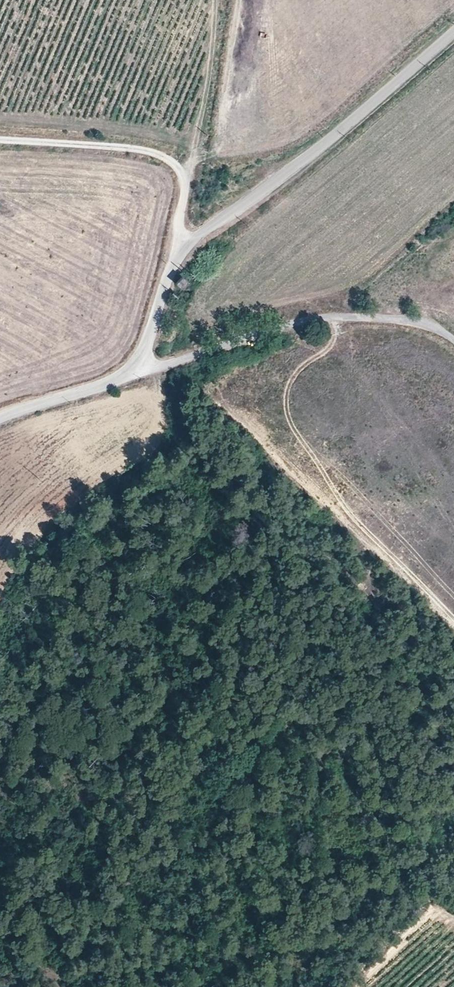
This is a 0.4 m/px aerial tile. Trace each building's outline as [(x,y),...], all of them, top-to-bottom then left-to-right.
[(187,280),(183,275),(176,281),(181,287),(187,280)]
